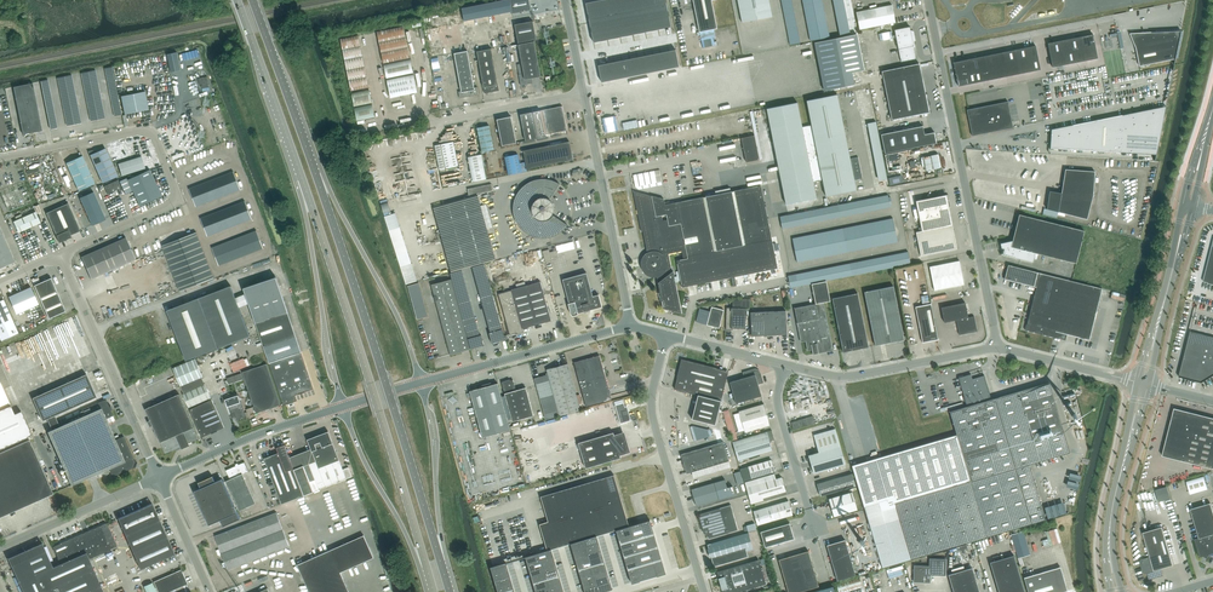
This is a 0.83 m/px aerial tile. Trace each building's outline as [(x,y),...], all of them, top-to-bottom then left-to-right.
[(505,13),(502,0),(497,1),(499,14),(505,13)] [(509,0),(504,0),(502,0),(505,13),(511,12),(509,0)] [(511,12),(511,14),(531,10),(529,0),(509,0),(511,12)] [(585,3),(589,22),(603,20),(615,17),(621,16),(617,0),(598,0),(585,3)] [(621,16),(628,15),(636,13),(633,0),(617,0),(621,16)] [(636,13),(641,12),(651,10),(649,0),(633,0),(636,13)] [(651,10),(654,9),(667,7),(666,0),(649,0),(651,10)] [(711,0),(693,0),(699,32),(717,28),(711,0)] [(769,0),(737,0),(742,23),(772,17),(769,0)] [(499,14),(497,1),(491,3),(493,15),(499,14)] [(493,15),(491,3),(485,4),(487,16),(493,15)] [(487,16),(485,4),(479,5),(482,17),(487,16)] [(482,17),(479,5),(473,6),(476,18),(482,17)] [(856,12),(859,29),(893,22),(895,22),(892,5),(856,12)] [(476,18),(473,6),(467,7),(470,20),(476,18)] [(470,20),(467,7),(462,8),(464,21),(470,20)] [(667,7),(654,9),(658,29),(671,27),(667,7)] [(651,10),(641,12),(645,32),(658,29),(654,9),(651,10)] [(636,13),(628,15),(632,34),(645,32),(641,12),(636,13)] [(621,16),(615,17),(619,37),(632,34),(628,15),(621,16)] [(615,17),(603,20),(607,40),(619,37),(615,17)] [(603,20),(589,22),(593,42),(607,40),(603,20)] [(514,24),(518,43),(536,40),(533,21),(514,24)] [(403,26),(377,32),(379,42),(406,37),(403,26)] [(912,36),(910,26),(894,30),(901,62),(916,59),(913,41),(914,41),(914,40),(915,40),(914,36),(912,36)] [(1174,65),(1181,30),(1151,32),(1136,35),(1134,39),(1135,48),(1139,66),(1174,59),(1173,65),(1174,65)] [(856,34),(815,42),(824,91),(854,85),(850,66),(863,64),(856,34)] [(1093,34),(1082,36),(1085,49),(1095,47),(1093,34)] [(354,36),(340,39),(342,49),(360,46),(358,36),(354,36)] [(1082,36),(1076,37),(1079,50),(1085,49),(1082,36)] [(406,37),(379,42),(381,52),(408,47),(406,37)] [(1076,37),(1070,39),(1073,51),(1079,50),(1076,37)] [(1070,39),(1064,40),(1067,52),(1073,51),(1070,39)] [(1064,40),(1058,41),(1061,53),(1067,52),(1064,40)] [(520,55),(536,53),(534,41),(518,44),(520,55)] [(1058,41),(1047,43),(1050,55),(1061,53),(1058,41)] [(362,56),(360,46),(342,49),(345,60),(362,56)] [(1038,57),(1035,46),(1025,48),(1027,60),(1038,57)] [(408,47),(381,52),(383,63),(410,57),(408,47)] [(1095,47),(1085,49),(1087,61),(1098,59),(1095,47)] [(478,60),(493,57),(491,48),(477,51),(478,60)] [(1025,48),(1019,49),(1021,61),(1027,60),(1025,48)] [(676,49),(668,51),(671,68),(679,66),(676,49)] [(1015,62),(1021,61),(1019,49),(1013,50),(1015,62)] [(1085,49),(1079,50),(1081,62),(1087,61),(1085,49)] [(1015,62),(1013,50),(1007,51),(1009,63),(1015,62)] [(1079,50),(1073,51),(1075,63),(1081,62),(1079,50)] [(460,98),(479,94),(477,87),(474,87),(467,51),(454,53),(461,91),(458,92),(460,98)] [(668,51),(660,52),(664,70),(671,68),(668,51)] [(1009,63),(1007,51),(1001,52),(1003,64),(1009,63)] [(1073,51),(1067,52),(1069,65),(1075,63),(1073,51)] [(177,52),(167,54),(171,72),(181,70),(177,52)] [(660,52),(652,54),(656,71),(664,70),(660,52)] [(997,65),(1003,64),(1001,52),(995,54),(997,65)] [(1067,52),(1061,53),(1063,66),(1069,65),(1067,52)] [(538,64),(536,53),(520,55),(522,67),(538,64)] [(1061,53),(1050,55),(1052,68),(1063,66),(1061,53)] [(652,54),(645,55),(648,73),(656,71),(652,54)] [(995,54),(989,55),(991,67),(997,65),(995,54)] [(645,55),(637,57),(640,74),(648,73),(645,55)] [(985,68),(991,67),(989,55),(983,56),(985,68)] [(364,66),(362,56),(345,60),(347,70),(364,66)] [(985,68),(983,56),(977,57),(979,69),(985,68)] [(493,57),(478,60),(480,69),(495,66),(493,57)] [(637,57),(629,59),(633,76),(640,74),(637,57)] [(971,58),(974,70),(979,69),(977,57),(971,58)] [(1029,71),(1040,69),(1038,57),(1027,60),(1029,71)] [(965,59),(968,71),(974,70),(971,58),(965,59)] [(410,59),(384,65),(386,78),(413,72),(410,59)] [(629,59),(621,60),(625,77),(633,76),(629,59)] [(953,62),(956,74),(968,71),(965,59),(953,62)] [(621,60),(614,62),(617,79),(625,77),(621,60)] [(1021,61),(1023,73),(1029,71),(1027,60),(1021,61)] [(1015,62),(1017,74),(1023,73),(1021,61),(1015,62)] [(614,62),(606,63),(609,80),(617,79),(614,62)] [(1017,74),(1015,62),(1009,63),(1003,64),(1006,76),(1012,75),(1017,74)] [(606,63),(598,65),(601,82),(609,80),(606,63)] [(541,76),(538,64),(522,67),(523,73),(518,74),(520,85),(532,83),(531,78),(541,76)] [(919,64),(882,71),(892,119),(929,112),(919,64)] [(997,65),(1000,77),(1006,76),(1003,64),(997,65)] [(1000,77),(997,65),(991,67),(994,78),(1000,77)] [(366,77),(364,66),(347,70),(349,80),(366,77)] [(495,66),(480,69),(482,78),(496,75),(495,66)] [(985,68),(988,80),(994,78),(991,67),(985,68)] [(437,76),(444,75),(443,68),(436,69),(437,76)] [(979,69),(982,81),(988,80),(985,68),(979,69)] [(982,81),(979,69),(974,70),(976,82),(982,81)] [(976,82),(974,70),(968,71),(970,83),(976,82)] [(970,83),(968,71),(956,74),(958,86),(970,83)] [(414,74),(387,80),(390,98),(417,92),(414,74)] [(496,75),(482,78),(483,87),(498,84),(496,75)] [(369,87),(366,77),(349,80),(351,91),(369,87)] [(498,84),(483,87),(485,93),(499,90),(498,84)] [(369,90),(351,93),(354,106),(372,102),(369,90)] [(145,91),(121,96),(124,114),(148,109),(145,91)] [(797,102),(767,108),(786,204),(816,198),(813,182),(823,180),(826,196),(856,190),(837,94),(807,100),(812,125),(802,127),(797,102)] [(972,136),(1013,127),(1008,101),(967,110),(972,136)] [(375,117),(372,104),(354,107),(357,120),(375,117)] [(547,134),(567,130),(562,106),(541,110),(546,134),(547,134)] [(1120,152),(1155,154),(1154,160),(1155,160),(1166,106),(1127,114),(1126,111),(1122,112),(1123,115),(1052,129),(1051,129),(1050,148),(1120,152)] [(546,134),(541,110),(533,112),(538,138),(546,136),(546,134)] [(520,114),(522,121),(533,119),(532,112),(520,114)] [(502,145),(516,142),(511,116),(497,119),(502,145)] [(888,178),(877,118),(868,119),(879,180),(888,178)] [(522,121),(522,125),(523,127),(535,125),(533,119),(522,121)] [(638,127),(636,120),(623,123),(624,130),(638,127)] [(482,152),(494,149),(489,125),(477,128),(482,152)] [(523,127),(524,134),(536,132),(535,125),(523,127)] [(935,138),(935,136),(934,132),(924,134),(923,126),(922,126),(881,134),(885,153),(936,143),(935,139),(935,138)] [(536,132),(524,134),(525,140),(537,138),(536,132)] [(754,135),(741,138),(746,162),(759,159),(754,135)] [(439,169),(458,166),(453,141),(440,144),(434,145),(439,169)] [(569,141),(523,150),(525,162),(519,163),(518,154),(505,156),(508,175),(521,172),(527,171),(527,169),(573,159),(569,141)] [(105,148),(97,151),(96,149),(88,151),(92,159),(102,183),(118,176),(105,148)] [(898,153),(886,155),(887,161),(899,159),(898,153)] [(486,178),(482,154),(468,157),(472,181),(486,178)] [(82,155),(66,163),(78,190),(95,183),(82,155)] [(118,164),(122,176),(145,168),(141,156),(118,164)] [(858,157),(851,158),(855,180),(862,178),(858,157)] [(149,169),(127,179),(132,190),(139,206),(161,196),(149,169)] [(1050,191),(1047,209),(1065,213),(1087,219),(1093,195),(1095,171),(1065,169),(1061,193),(1050,191)] [(633,175),(635,187),(638,189),(662,185),(659,170),(638,174),(633,175)] [(126,176),(119,179),(125,193),(132,190),(127,179),(126,176)] [(551,201),(550,200),(549,199),(559,184),(559,183),(557,182),(555,181),(554,181),(552,180),(550,180),(549,179),(547,179),(546,179),(544,179),(542,179),(541,179),(539,179),(538,179),(536,179),(535,180),(534,180),(532,181),(530,181),(530,182),(528,183),(526,184),(524,185),(523,186),(522,187),(521,189),(520,189),(519,191),(518,192),(517,193),(516,194),(516,195),(516,196),(515,198),(514,200),(514,201),(514,202),(513,203),(513,205),(513,206),(513,207),(513,209),(513,210),(513,212),(513,213),(513,214),(514,215),(514,216),(514,217),(514,218),(515,219),(516,220),(516,222),(517,224),(519,226),(519,227),(520,228),(521,229),(523,230),(524,232),(525,232),(527,234),(529,235),(530,235),(532,236),(534,237),(536,237),(538,238),(540,238),(541,238),(543,238),(545,238),(547,238),(549,237),(551,237),(553,236),(555,235),(556,235),(558,234),(560,233),(561,232),(563,230),(564,229),(566,227),(567,225),(552,214),(552,213),(553,212),(553,211),(554,211),(554,210),(554,208),(554,207),(553,206),(553,205),(553,204),(552,203),(551,202),(551,201)] [(122,188),(118,180),(104,186),(107,194),(122,188)] [(23,184),(12,189),(20,207),(31,202),(23,184)] [(493,190),(491,184),(468,189),(469,197),(434,207),(451,271),(495,259),(480,206),(477,195),(477,193),(493,190)] [(676,260),(677,265),(682,287),(777,268),(761,185),(665,205),(664,199),(633,191),(641,231),(645,230),(649,251),(646,253),(644,255),(642,258),(641,261),(641,263),(641,266),(642,270),(644,272),(646,275),(649,276),(653,277),(655,277),(658,276),(661,280),(658,282),(663,308),(672,310),(672,312),(674,311),(681,313),(673,271),(672,272),(668,254),(682,251),(683,259),(676,260)] [(20,207),(12,189),(1,194),(9,212),(20,207)] [(93,192),(80,198),(92,226),(106,220),(106,219),(105,219),(93,192)] [(921,256),(957,249),(946,195),(916,201),(922,231),(916,232),(921,256)] [(64,240),(65,241),(66,239),(71,237),(70,235),(80,230),(68,203),(46,213),(56,235),(59,242),(64,240)] [(486,204),(480,206),(486,229),(492,227),(486,204)] [(35,211),(13,221),(18,232),(40,222),(35,211)] [(396,214),(384,217),(406,284),(417,281),(396,214)] [(1035,252),(1076,263),(1084,230),(1019,214),(1012,240),(1000,243),(1001,248),(1002,250),(1004,250),(1003,253),(1003,254),(1033,262),(1035,252)] [(787,215),(780,217),(782,228),(790,227),(787,215)] [(220,263),(265,247),(258,227),(213,244),(220,263)] [(214,278),(196,232),(162,245),(180,291),(214,278)] [(91,279),(135,259),(125,237),(81,257),(91,279)] [(1203,281),(1208,282),(1208,283),(1212,284),(1212,240),(1203,281)] [(10,251),(8,245),(0,249),(0,251),(2,255),(10,251)] [(550,252),(549,249),(542,251),(545,262),(552,261),(551,258),(558,256),(556,250),(550,252)] [(4,260),(13,256),(10,251),(2,255),(4,260)] [(13,256),(4,260),(6,266),(15,262),(15,261),(13,256)] [(929,266),(934,290),(964,284),(959,260),(929,266)] [(484,263),(472,267),(473,271),(485,268),(484,263)] [(1006,273),(1004,279),(1019,283),(1036,287),(1039,273),(1008,265),(1006,273)] [(485,268),(473,271),(475,276),(487,273),(485,268)] [(569,303),(568,303),(571,314),(571,315),(572,315),(574,315),(578,314),(578,313),(602,307),(598,294),(593,296),(586,272),(562,279),(569,303)] [(487,273),(475,276),(476,281),(488,277),(487,273)] [(1036,287),(1031,307),(1025,329),(1059,338),(1061,332),(1089,340),(1102,288),(1039,273),(1036,287)] [(797,286),(795,274),(788,276),(790,288),(797,286)] [(283,404),(283,405),(293,402),(290,394),(294,393),(295,394),(308,389),(309,390),(313,389),(311,381),(301,352),(296,339),(276,277),(243,288),(246,294),(236,298),(239,308),(249,304),(255,323),(259,334),(263,346),(283,404)] [(488,277),(476,281),(477,285),(489,282),(488,277)] [(34,285),(49,318),(65,311),(51,278),(34,285)] [(447,341),(450,354),(461,351),(465,350),(470,349),(451,279),(431,284),(447,341)] [(523,328),(545,322),(551,320),(549,313),(540,281),(511,289),(512,290),(498,293),(510,335),(517,333),(522,331),(521,329),(523,329),(523,328)] [(807,350),(812,349),(813,354),(817,353),(818,351),(819,352),(833,350),(823,302),(830,300),(826,281),(812,283),(816,303),(794,308),(801,341),(806,340),(807,350)] [(408,285),(417,319),(428,316),(418,282),(408,285)] [(489,282),(477,285),(479,290),(490,287),(489,282)] [(186,360),(250,336),(239,308),(236,298),(231,285),(167,310),(186,360)] [(875,345),(898,341),(904,339),(893,286),(864,291),(875,345)] [(31,287),(8,297),(16,314),(38,304),(31,287)] [(490,287),(479,290),(480,295),(492,291),(490,287)] [(492,291),(480,295),(481,299),(493,296),(492,291)] [(843,352),(849,350),(868,347),(858,293),(832,298),(843,352)] [(493,296),(481,299),(482,304),(494,301),(493,296)] [(0,300),(0,338),(1,340),(18,333),(3,299),(0,300)] [(726,307),(726,329),(733,329),(733,328),(745,328),(746,308),(750,308),(750,299),(742,299),(742,300),(733,300),(732,307),(726,307)] [(494,301),(482,304),(484,309),(496,305),(494,301)] [(977,331),(974,316),(968,317),(965,302),(941,307),(944,322),(956,320),(959,334),(977,331)] [(922,342),(923,342),(938,339),(931,303),(915,307),(922,342)] [(496,305),(484,309),(485,313),(497,310),(496,305)] [(700,309),(696,322),(707,325),(715,327),(719,328),(724,310),(711,306),(710,311),(700,309)] [(497,310),(485,313),(486,318),(498,315),(497,310)] [(752,336),(786,334),(787,334),(786,310),(750,312),(752,336)] [(498,315),(486,318),(488,323),(499,319),(498,315)] [(499,319),(488,323),(489,327),(501,324),(499,319)] [(492,343),(505,340),(502,329),(490,332),(489,332),(490,338),(492,343)] [(1190,331),(1179,376),(1202,382),(1212,375),(1212,337),(1190,331)] [(468,338),(471,349),(484,345),(483,340),(481,335),(480,335),(468,338)] [(574,362),(580,384),(586,406),(612,399),(599,355),(574,362)] [(173,368),(180,386),(183,393),(182,394),(188,408),(211,398),(205,384),(204,384),(201,378),(203,377),(195,359),(173,368)] [(245,359),(232,364),(235,371),(248,365),(245,359)] [(682,359),(678,375),(674,389),(698,395),(692,419),(715,425),(721,400),(728,371),(682,359)] [(568,363),(546,369),(548,374),(534,378),(546,419),(580,410),(568,363)] [(256,413),(278,405),(280,405),(266,364),(242,372),(256,413)] [(753,369),(743,372),(745,377),(730,381),(736,403),(761,396),(758,384),(763,382),(760,373),(760,371),(759,370),(757,369),(756,369),(755,369),(753,369)] [(42,420),(47,419),(55,415),(96,397),(86,374),(32,398),(42,420)] [(956,434),(955,435),(868,460),(862,462),(856,464),(852,465),(866,515),(882,567),(911,559),(1045,519),(1033,480),(1032,475),(1029,464),(1069,452),(1052,394),(1049,382),(991,399),(984,375),(972,378),(971,374),(959,377),(968,405),(950,411),(956,434)] [(236,382),(233,375),(226,378),(227,380),(229,385),(236,382)] [(516,390),(513,379),(510,380),(510,381),(508,382),(507,380),(501,382),(512,421),(534,415),(526,387),(516,390)] [(31,435),(21,411),(14,414),(0,382),(0,449),(31,435)] [(482,437),(510,429),(498,383),(470,391),(482,437)] [(179,394),(145,409),(165,454),(181,447),(183,445),(184,447),(186,445),(186,444),(189,443),(195,440),(199,439),(193,425),(179,394)] [(236,396),(225,399),(227,407),(229,406),(230,411),(234,423),(234,422),(232,417),(235,415),(237,420),(246,417),(241,402),(239,395),(236,396)] [(59,426),(55,415),(47,419),(51,429),(47,431),(71,485),(108,468),(112,477),(134,467),(134,468),(135,468),(135,467),(135,466),(135,465),(136,465),(136,464),(136,463),(137,463),(137,462),(136,463),(136,464),(124,436),(115,440),(106,419),(113,415),(111,410),(112,410),(113,410),(112,410),(111,409),(111,408),(110,407),(110,406),(110,405),(110,406),(109,406),(106,399),(83,409),(85,415),(59,426)] [(224,427),(212,399),(193,408),(189,409),(193,417),(202,437),(224,427)] [(620,423),(630,420),(627,410),(626,411),(624,402),(615,405),(620,423)] [(763,404),(759,405),(739,411),(739,412),(733,414),(736,423),(767,414),(764,403),(763,404)] [(1162,455),(1212,468),(1212,418),(1174,408),(1162,455)] [(745,432),(763,427),(770,425),(767,414),(736,423),(738,432),(744,430),(745,432)] [(802,418),(791,421),(793,429),(804,426),(802,418)] [(711,435),(708,423),(691,426),(694,439),(711,435)] [(734,428),(728,429),(728,431),(731,442),(732,441),(738,440),(734,428)] [(813,473),(845,464),(835,428),(813,435),(819,452),(808,455),(813,473)] [(738,440),(732,441),(738,460),(739,460),(743,459),(772,450),(769,441),(774,439),(772,430),(738,440)] [(312,451),(290,459),(304,495),(313,491),(310,482),(315,480),(319,489),(346,479),(352,476),(348,467),(343,469),(328,432),(328,431),(307,439),(311,448),(312,451)] [(627,450),(623,434),(615,437),(613,432),(578,442),(585,468),(621,457),(619,453),(627,450)] [(0,452),(0,516),(52,493),(29,440),(0,452)] [(686,473),(724,462),(729,461),(723,442),(681,454),(686,473)] [(304,495),(286,450),(284,445),(277,448),(279,453),(264,458),(281,504),(304,495)] [(771,459),(748,466),(751,478),(775,471),(771,459)] [(242,474),(248,471),(244,462),(226,470),(230,479),(226,481),(239,510),(255,503),(242,474)] [(817,484),(820,496),(855,485),(852,473),(817,484)] [(548,521),(539,523),(547,549),(556,547),(629,525),(614,474),(540,496),(548,521)] [(745,482),(751,504),(763,500),(762,498),(786,491),(781,477),(776,479),(774,474),(745,482)] [(200,488),(194,491),(209,525),(220,520),(223,526),(240,518),(222,478),(215,481),(213,476),(198,482),(200,488)] [(1186,481),(1190,494),(1208,489),(1204,476),(1186,481)] [(725,479),(691,489),(693,497),(727,487),(725,479)] [(1068,512),(1068,505),(1051,510),(1042,480),(1033,480),(1045,519),(1068,512)] [(693,497),(696,505),(735,494),(732,486),(727,487),(693,497)] [(1155,490),(1159,502),(1170,498),(1167,486),(1155,490)] [(857,509),(852,492),(829,499),(834,516),(857,509)] [(753,511),(757,525),(792,514),(788,500),(753,511)] [(174,554),(152,503),(118,518),(119,520),(140,569),(174,554)] [(1211,503),(1190,509),(1199,538),(1194,539),(1199,557),(1205,555),(1208,557),(1209,554),(1212,553),(1212,511),(1211,503)] [(706,530),(708,534),(709,538),(738,530),(731,505),(700,513),(700,514),(699,514),(699,515),(703,529),(703,530),(704,530),(705,530),(706,530)] [(228,570),(289,546),(276,512),(215,536),(228,570)] [(629,526),(631,533),(633,540),(654,534),(650,520),(638,523),(631,525),(629,526)] [(53,547),(60,564),(53,567),(42,542),(8,557),(23,591),(103,591),(89,559),(117,546),(107,525),(106,523),(53,547)] [(756,529),(754,523),(746,525),(746,526),(748,531),(756,529)] [(789,523),(760,531),(765,547),(794,538),(789,523)] [(629,526),(616,530),(616,531),(618,537),(631,533),(629,526)] [(1149,579),(1157,576),(1162,575),(1161,568),(1173,565),(1162,527),(1143,532),(1150,557),(1141,560),(1140,562),(1143,572),(1145,573),(1147,572),(1149,579)] [(1010,534),(1017,558),(1030,555),(1022,531),(1010,534)] [(707,544),(707,545),(714,566),(748,556),(746,550),(753,548),(748,532),(711,543),(710,543),(707,544)] [(631,533),(618,537),(620,544),(633,540),(631,533)] [(654,534),(633,540),(635,546),(637,553),(658,547),(654,534)] [(297,565),(309,591),(349,591),(340,572),(373,557),(363,535),(297,565)] [(596,535),(583,539),(585,547),(598,543),(597,537),(596,535)] [(583,539),(570,543),(571,544),(573,551),(585,547),(583,539)] [(633,540),(620,544),(622,550),(635,546),(633,540)] [(848,552),(845,540),(836,542),(839,554),(848,552)] [(827,545),(830,557),(839,554),(836,542),(827,545)] [(598,543),(585,547),(587,553),(600,549),(598,543)] [(635,546),(622,550),(624,557),(637,553),(635,546)] [(585,547),(573,551),(574,557),(587,553),(585,547)] [(658,547),(637,553),(638,559),(640,566),(661,559),(658,547)] [(547,550),(538,553),(540,560),(553,556),(551,550),(551,549),(547,550)] [(600,549),(587,553),(589,560),(602,556),(600,549)] [(797,567),(812,562),(808,551),(793,555),(797,567)] [(852,563),(848,552),(839,554),(830,557),(834,569),(852,563)] [(538,553),(525,556),(525,557),(527,564),(540,560),(538,553)] [(587,553),(574,557),(576,564),(589,560),(587,553)] [(637,553),(624,557),(626,563),(638,559),(637,553)] [(793,555),(778,559),(784,577),(798,573),(797,567),(793,555)] [(999,591),(1025,591),(1014,555),(990,562),(999,591)] [(553,556),(540,560),(542,567),(555,563),(553,556)] [(602,556),(589,560),(591,566),(604,562),(602,556)] [(930,558),(930,566),(930,574),(938,575),(938,559),(930,558)] [(638,559),(626,563),(627,569),(640,566),(638,559)] [(661,559),(640,566),(642,572),(644,579),(665,573),(666,573),(661,559)] [(758,559),(717,572),(723,591),(737,591),(766,584),(758,559)] [(938,559),(938,575),(945,575),(945,572),(946,559),(938,559)] [(540,560),(527,564),(529,570),(542,567),(540,560)] [(589,560),(576,564),(578,570),(591,566),(589,560)] [(506,562),(490,567),(492,574),(508,570),(506,563),(506,562)] [(604,562),(591,566),(593,573),(606,569),(604,562)] [(800,579),(815,574),(812,562),(797,567),(798,573),(800,579)] [(555,563),(542,567),(544,573),(557,569),(555,563)] [(834,569),(837,580),(855,575),(852,563),(834,569)] [(914,565),(914,581),(922,582),(922,566),(914,565)] [(591,566),(578,570),(580,576),(593,573),(591,566)] [(640,566),(627,569),(629,576),(642,572),(640,566)] [(922,566),(922,582),(930,582),(930,574),(930,566),(922,566)] [(542,567),(529,570),(531,577),(544,573),(542,567)] [(972,567),(948,574),(954,591),(979,591),(972,567)] [(1024,577),(1028,591),(1062,591),(1067,591),(1060,567),(1024,577)] [(187,584),(181,569),(153,582),(158,591),(169,591),(187,584)] [(557,569),(544,573),(546,579),(559,576),(557,569)] [(606,569),(593,573),(595,579),(608,575),(606,569)] [(508,570),(492,574),(494,581),(510,576),(508,570)] [(642,572),(629,576),(632,583),(644,579),(642,572)] [(544,573),(531,577),(533,583),(546,579),(544,573)] [(593,573),(580,576),(582,583),(595,579),(593,573)] [(784,577),(788,591),(798,591),(804,590),(800,579),(798,573),(784,577)] [(819,586),(815,574),(800,579),(804,590),(819,586)] [(608,575),(595,579),(597,585),(610,582),(608,575)] [(510,576),(494,581),(496,587),(512,583),(510,576)] [(559,576),(546,579),(548,586),(561,582),(559,576)] [(862,587),(858,577),(835,584),(838,591),(847,591),(862,587)] [(546,579),(533,583),(535,590),(548,586),(546,579)] [(595,579),(582,583),(584,589),(597,585),(595,579)] [(146,591),(157,591),(152,582),(143,586),(146,591)] [(548,586),(550,591),(551,591),(563,588),(561,582),(548,586)] [(597,585),(599,591),(602,591),(612,589),(610,582),(597,585)] [(496,587),(498,591),(503,591),(513,589),(512,583),(496,587)]
